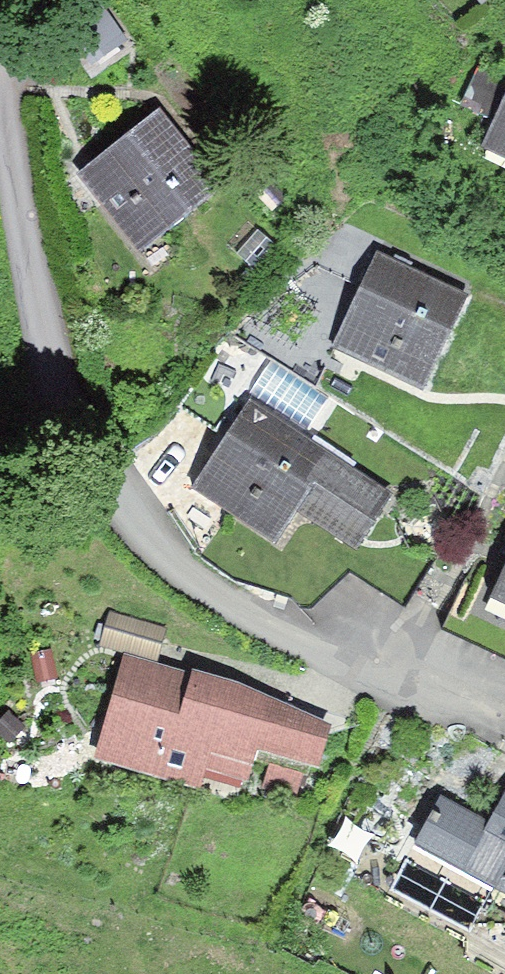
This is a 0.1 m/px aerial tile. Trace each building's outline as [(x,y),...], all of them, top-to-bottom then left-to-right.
[(483,9),(492,0),(474,0),(483,9)] [(504,99),(504,79),(478,67),(460,108),(494,124),(504,99)] [(494,124),(481,153),(504,164),(504,99),(494,124)] [(159,114),(79,179),(142,256),(222,190),(159,114)] [(468,295),(379,255),(335,351),(425,392),(468,295)] [(395,502),(250,407),(193,493),(276,547),(295,518),(357,559),(395,502)] [(493,606),(504,612),(504,578),(493,606)] [(111,615),(102,646),(159,662),(168,630),(111,615)] [(237,686),(123,658),(96,763),(200,794),(209,763),(255,775),(257,760),(321,776),(333,733),(237,686)] [(438,799),(410,852),(504,901),(504,805),(493,828),(438,799)]
